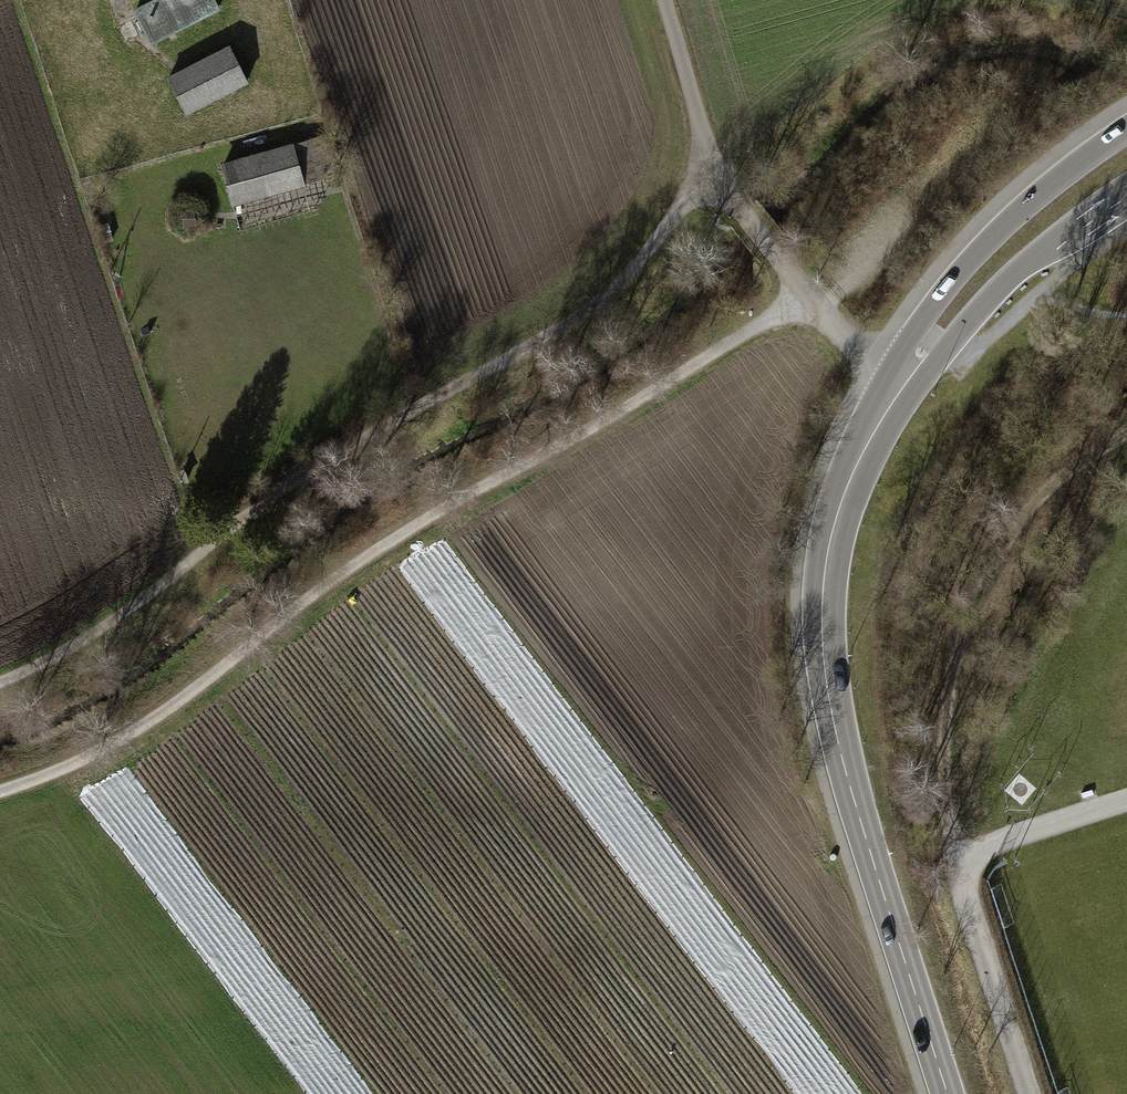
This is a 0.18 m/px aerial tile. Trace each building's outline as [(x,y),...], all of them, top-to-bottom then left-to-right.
[(134,7),(151,41),(185,24),(219,8),(215,0),(148,0),(134,7)] [(230,46),(168,74),(186,112),(248,84),(230,46)] [(331,134),(294,145),(305,182),(326,176),(323,167),(340,162),(331,134)] [(294,142),(220,163),(232,205),(306,184),(305,182),(294,145),(294,142)]
